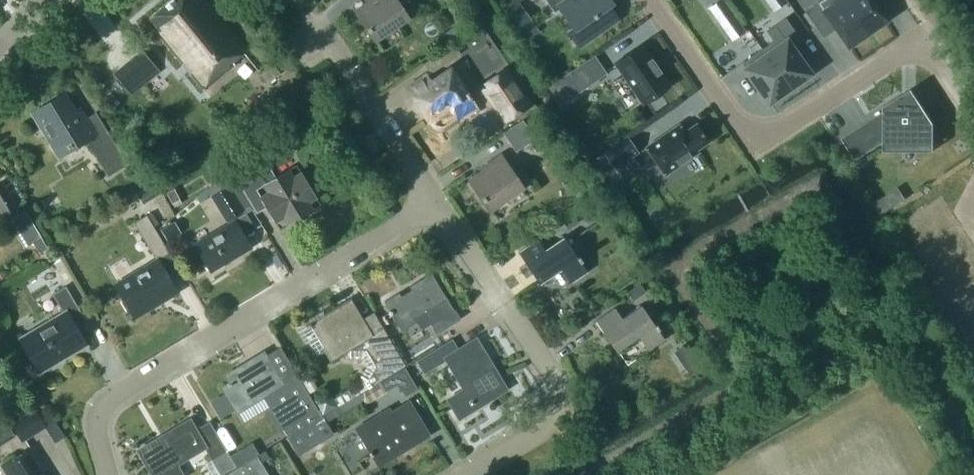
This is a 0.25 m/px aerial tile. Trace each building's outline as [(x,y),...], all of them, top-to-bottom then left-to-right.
[(205,0),(170,0),(150,16),(160,29),(156,31),(204,89),(235,64),(232,61),(246,50),(205,0)] [(377,39),(412,17),(410,15),(418,10),(412,0),(405,0),(402,2),(401,0),(369,0),(371,3),(359,11),(377,39)] [(560,7),(574,27),(580,23),(589,37),(617,17),(605,0),(566,0),(564,1),(563,0),(547,0),(555,11),(560,7)] [(788,1),(788,0),(766,0),(774,10),(788,1)] [(845,0),(821,0),(818,2),(848,45),(867,32),(845,0)] [(867,32),(886,19),(873,0),(845,0),(867,32)] [(531,19),(520,2),(506,12),(518,28),(531,19)] [(746,30),(732,10),(718,20),(732,40),(746,30)] [(767,30),(774,40),(762,48),(789,86),(809,72),(790,44),(800,37),(786,17),(767,30)] [(424,64),(430,73),(461,52),(455,43),(424,64)] [(651,58),(641,44),(615,62),(643,103),(669,85),(660,71),(651,57),(651,58)] [(762,48),(742,62),(769,101),(789,86),(762,48)] [(571,72),(547,88),(559,105),(583,89),(606,73),(594,56),(571,72)] [(269,65),(260,72),(267,81),(276,74),(269,65)] [(478,85),(504,124),(533,104),(507,65),(478,85)] [(429,116),(433,122),(436,125),(440,126),(444,126),(475,105),(454,72),(434,86),(426,74),(407,87),(427,117),(429,116)] [(93,130),(78,106),(72,109),(62,93),(32,111),(57,152),(93,130)] [(885,106),(885,110),(868,121),(881,143),(884,141),(884,142),(934,142),(935,122),(917,94),(902,94),(885,106)] [(504,130),(516,148),(536,135),(524,117),(504,130)] [(698,151),(696,149),(708,141),(696,123),(684,131),(679,124),(646,146),(665,174),(698,151)] [(126,162),(105,128),(92,136),(105,156),(99,160),(107,174),(126,162)] [(870,150),(856,129),(842,137),(856,159),(870,150)] [(639,152),(627,135),(604,152),(615,168),(639,152)] [(471,180),(490,210),(526,186),(524,183),(532,178),(523,163),(515,168),(504,153),(482,168),(484,171),(471,180)] [(303,174),(294,179),(288,168),(277,175),(272,167),(242,185),(257,211),(266,206),(273,218),(284,212),(291,223),(312,210),(306,200),(315,194),(303,174)] [(137,191),(144,202),(159,192),(153,182),(137,191)] [(236,182),(217,193),(231,217),(244,210),(246,213),(252,209),(250,206),(236,182)] [(2,217),(15,210),(1,185),(0,185),(0,214),(2,217)] [(174,188),(166,192),(172,203),(180,199),(174,188)] [(885,196),(875,202),(882,214),(893,207),(885,196)] [(26,210),(12,218),(28,245),(33,242),(42,237),(26,210)] [(135,221),(157,257),(169,250),(147,214),(135,221)] [(235,220),(234,220),(185,250),(193,262),(196,263),(205,258),(212,269),(250,245),(235,220)] [(519,251),(540,281),(562,266),(571,280),(587,269),(565,236),(546,248),(539,238),(519,251)] [(42,237),(33,242),(40,253),(48,248),(42,237)] [(157,257),(115,282),(135,315),(177,290),(157,257)] [(402,329),(418,320),(415,316),(424,310),(437,331),(462,316),(456,306),(455,307),(432,270),(411,283),(413,286),(402,293),(400,290),(384,299),(402,329)] [(639,283),(626,292),(633,301),(645,292),(639,283)] [(23,338),(22,338),(43,372),(44,371),(42,369),(82,345),(84,347),(85,346),(74,329),(72,325),(84,318),(86,322),(87,321),(66,286),(53,294),(64,313),(63,314),(64,316),(25,340),(23,338)] [(307,325),(301,328),(310,343),(319,338),(332,359),(349,349),(371,335),(373,334),(363,317),(359,312),(356,314),(348,301),(351,299),(351,298),(311,322),(310,321),(306,324),(307,325)] [(638,335),(648,350),(665,339),(643,305),(623,318),(615,307),(596,319),(616,350),(638,335)] [(387,333),(374,341),(386,359),(377,365),(384,377),(406,364),(387,333)] [(506,387),(476,338),(460,347),(454,336),(417,358),(426,372),(448,359),(465,388),(450,397),(460,414),(506,387)] [(690,373),(700,367),(684,343),(674,350),(690,373)] [(229,393),(215,401),(223,415),(237,407),(239,410),(267,394),(287,427),(283,429),(284,430),(304,418),(299,411),(314,402),(295,371),(281,380),(264,352),(226,375),(230,382),(225,386),(229,393)] [(388,390),(399,383),(406,395),(418,388),(406,367),(383,381),(388,390)] [(333,405),(330,399),(323,398),(317,401),(323,411),(333,405)] [(355,428),(377,465),(430,433),(410,400),(392,411),(390,407),(355,428)] [(12,422),(23,439),(45,425),(43,423),(35,408),(12,422)] [(56,416),(46,420),(54,440),(64,435),(56,416)] [(155,474),(183,474),(184,474),(177,462),(205,445),(222,473),(236,464),(210,420),(196,428),(190,418),(139,449),(155,474)] [(312,445),(301,427),(287,435),(298,454),(312,445)] [(38,465),(42,463),(32,446),(2,464),(9,474),(44,474),(38,465)] [(226,474),(269,474),(256,454),(225,473),(226,474)]
